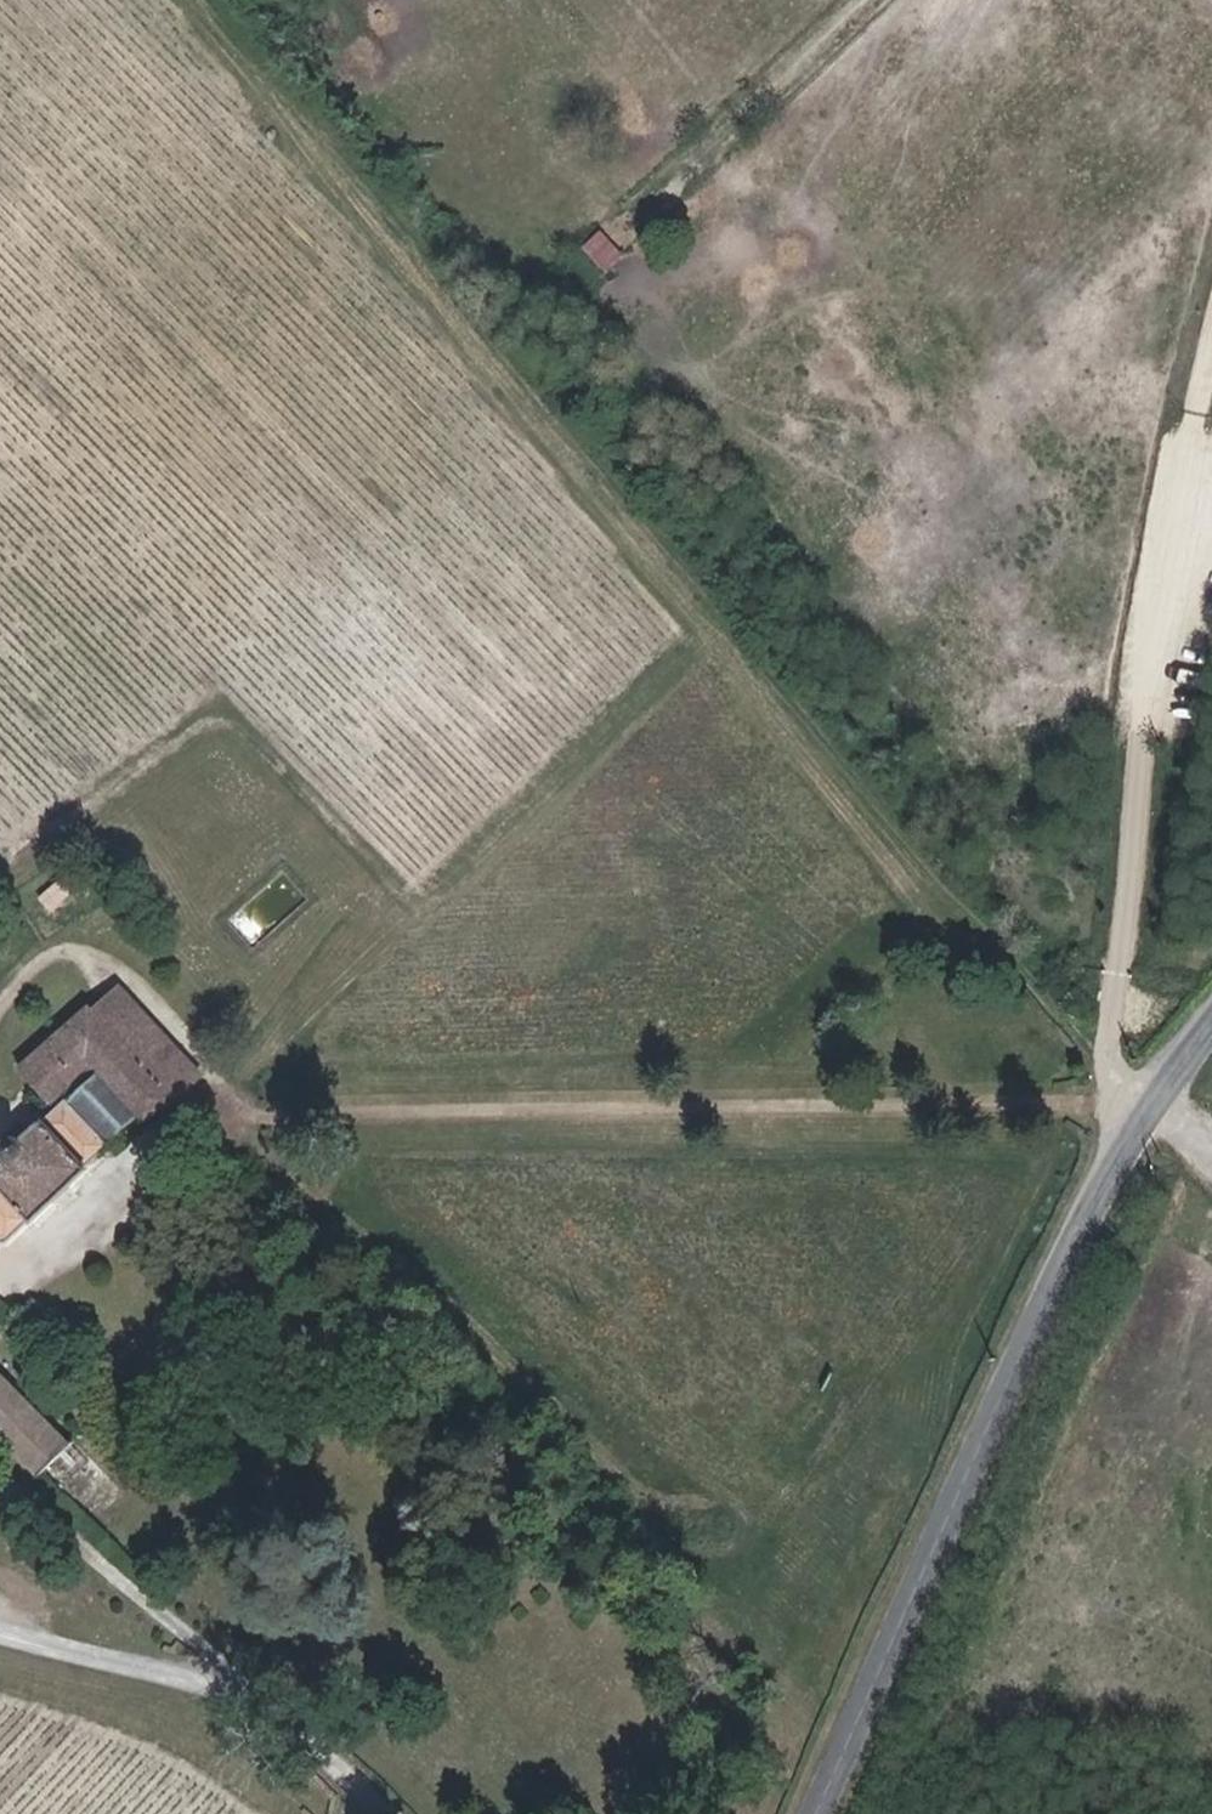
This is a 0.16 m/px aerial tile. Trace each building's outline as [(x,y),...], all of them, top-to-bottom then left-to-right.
[(609,269),(629,250),(604,224),(584,243),(609,269)] [(62,883),(39,896),(47,912),(71,898),(62,883)] [(6,1231),(9,1233),(110,1143),(113,1141),(137,1129),(195,1075),(110,985),(12,1062),(50,1112),(18,1137),(14,1134),(5,1140),(0,1140),(0,1236),(6,1231)] [(8,1396),(0,1387),(0,1451),(24,1478),(55,1451),(8,1396)]
